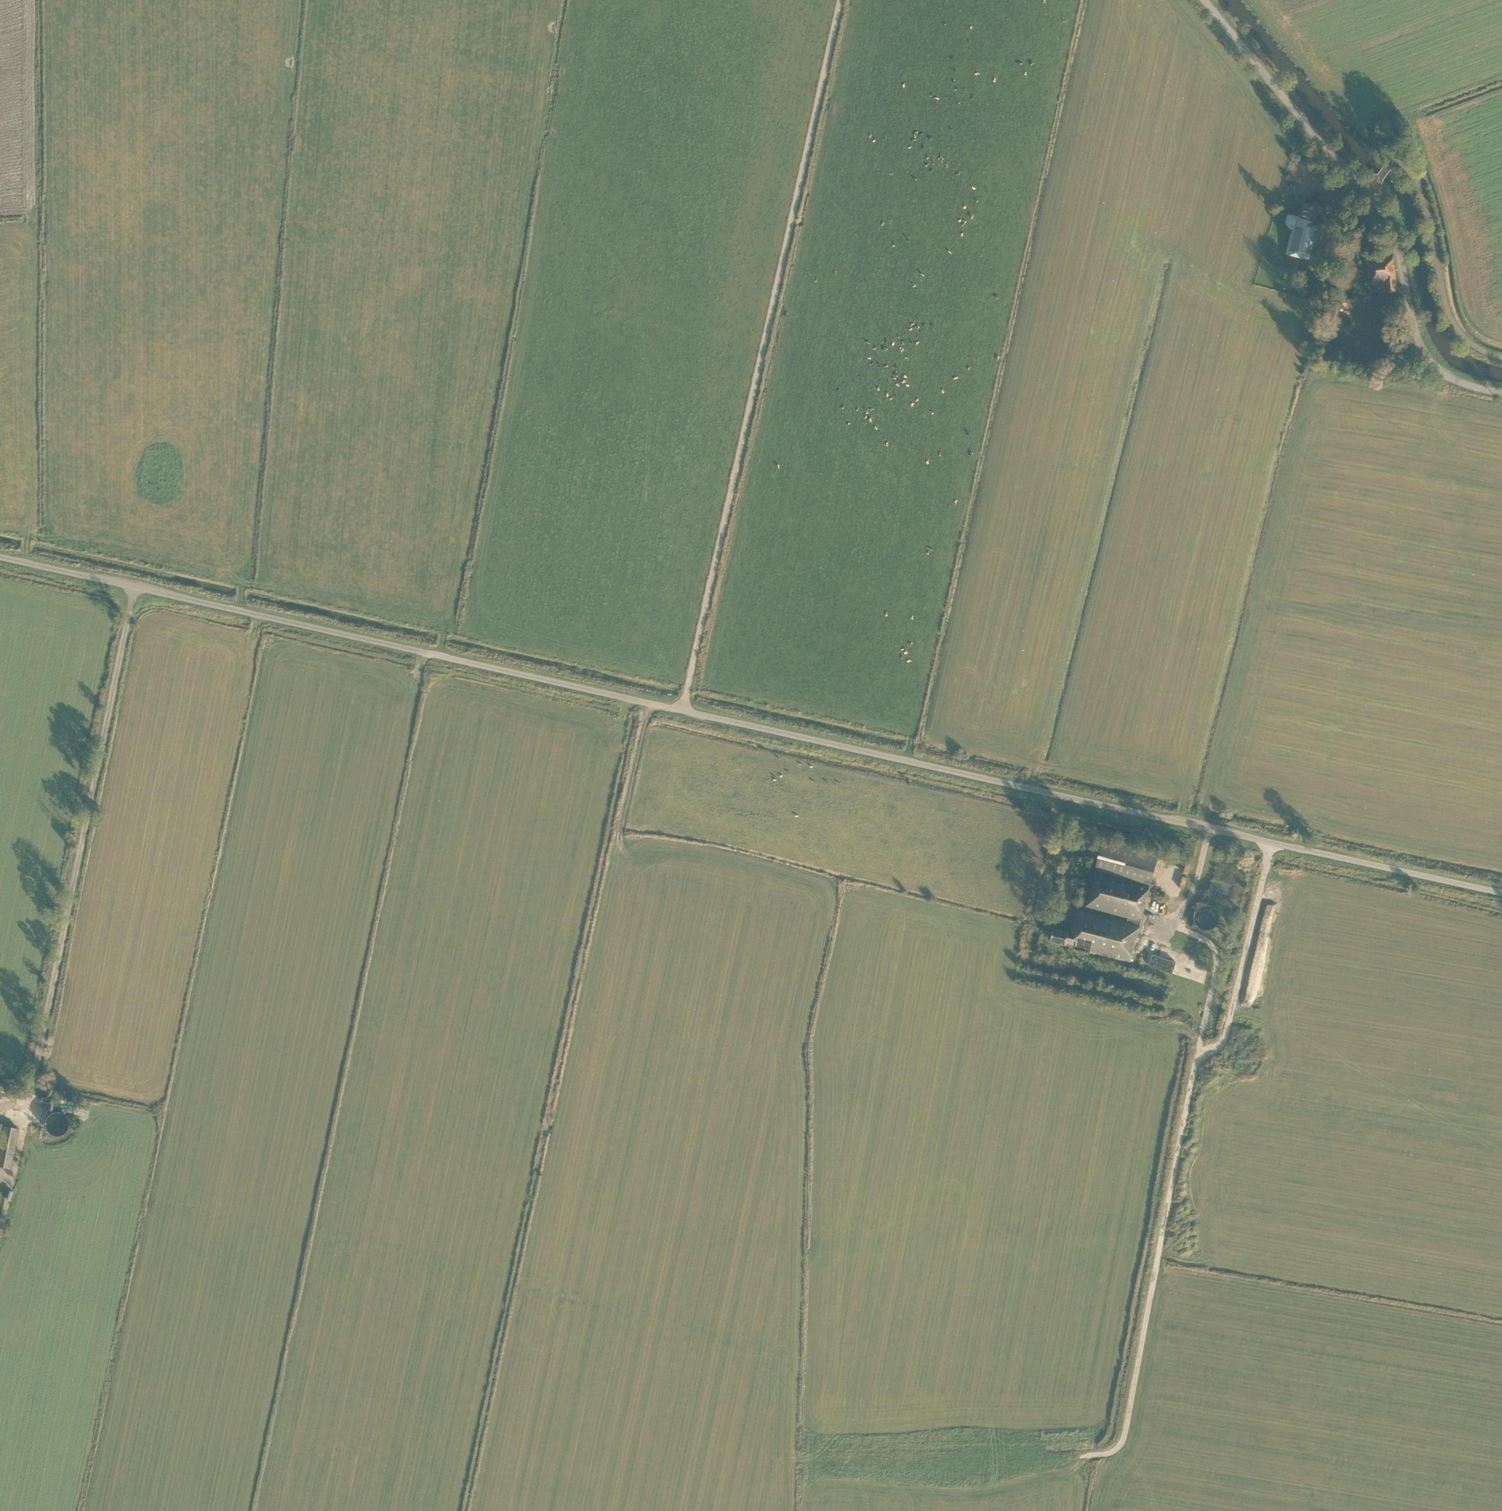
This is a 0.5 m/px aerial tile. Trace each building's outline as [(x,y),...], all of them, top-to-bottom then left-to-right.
[(1285,254),(1316,262),(1327,224),(1316,221),(1320,207),(1319,206),(1319,204),(1314,203),(1313,205),(1305,203),(1301,217),(1298,216),(1295,229),(1292,228),(1285,254)] [(1394,264),(1393,255),(1368,258),(1370,279),(1372,279),(1372,283),(1382,282),(1383,292),(1398,291),(1395,264),(1394,264)] [(1337,323),(1343,303),(1332,300),(1326,320),(1337,323)] [(1131,961),(1158,855),(1103,841),(1086,906),(1110,912),(1109,916),(1075,908),(1069,931),(1055,927),(1051,940),(1066,944),(1067,941),(1076,943),(1075,948),(1131,961)] [(1068,903),(1058,901),(1057,908),(1066,911),(1068,903)] [(57,1111),(44,1117),(50,1131),(59,1127),(57,1123),(61,1121),(57,1111)] [(10,1167),(18,1128),(3,1125),(0,1142),(0,1165),(10,1167)]
